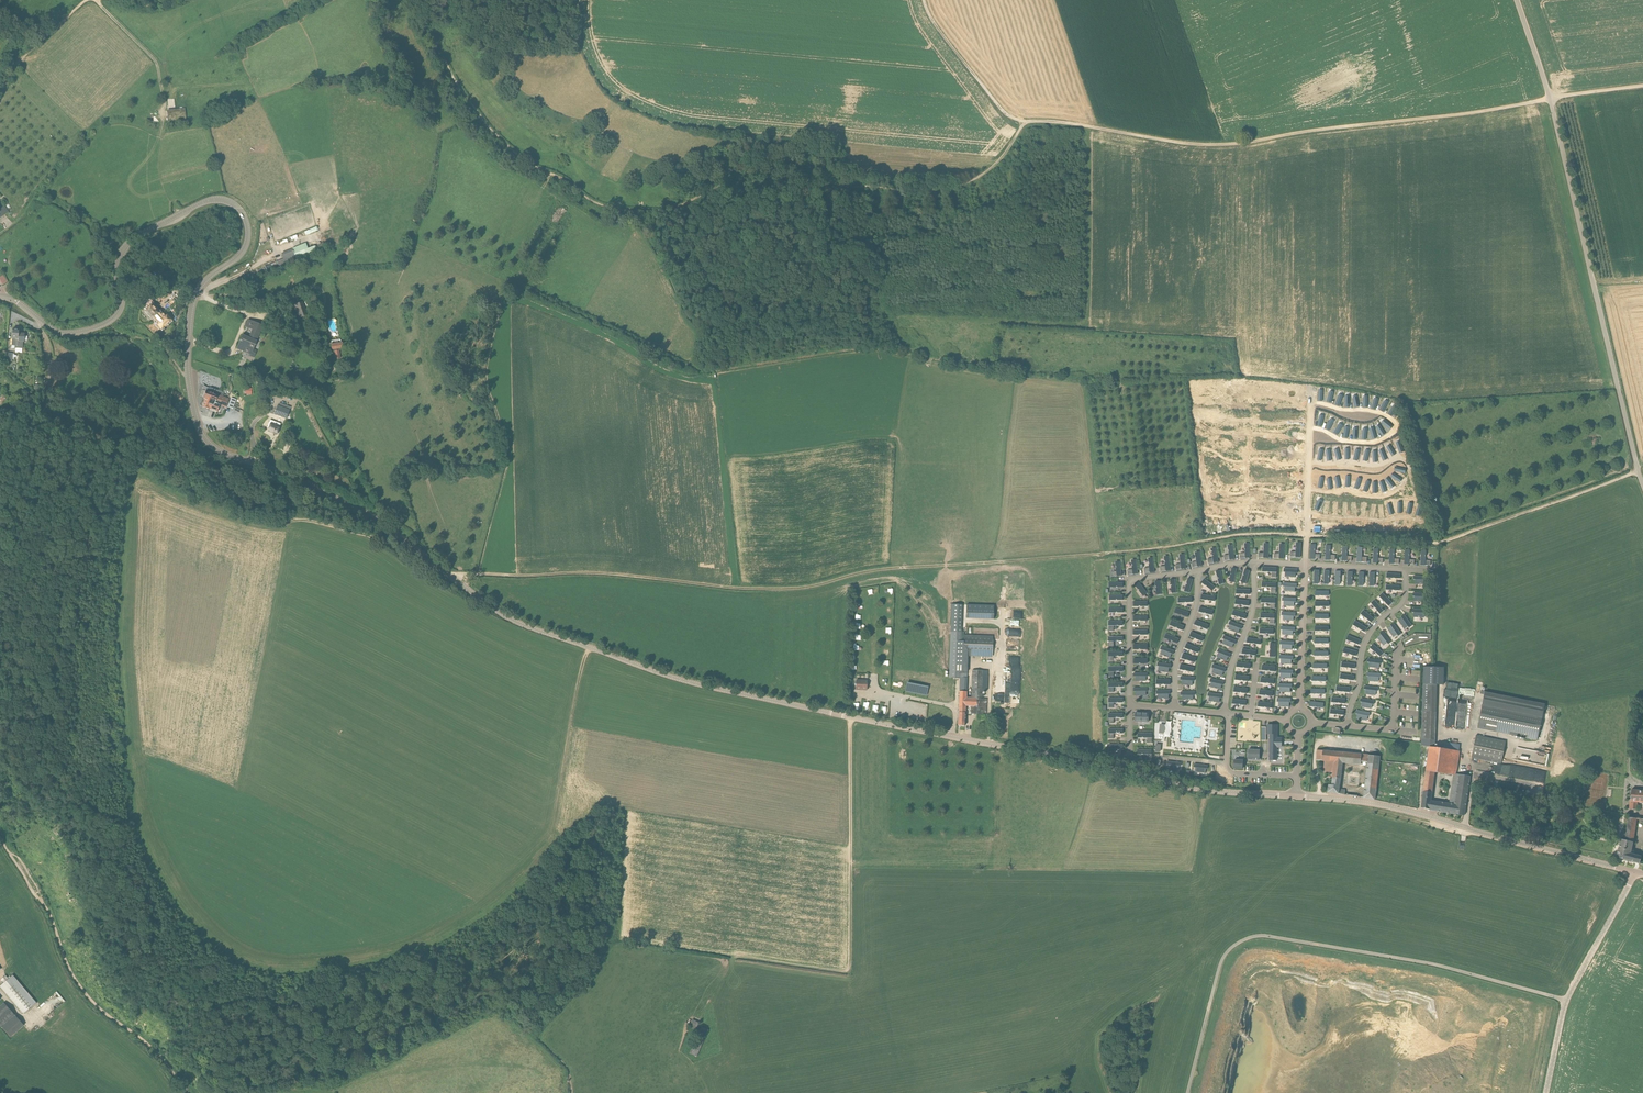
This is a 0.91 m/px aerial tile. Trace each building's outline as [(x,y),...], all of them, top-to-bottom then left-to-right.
[(9,212),(5,206),(0,209),(0,218),(9,212)] [(281,253),(283,259),(285,264),(297,260),(294,254),(292,249),(281,253)] [(169,281),(165,275),(157,281),(161,286),(169,281)] [(155,321),(163,314),(150,299),(144,304),(148,308),(145,311),(154,322),(155,321)] [(307,315),(302,302),(292,305),(294,309),(296,308),(299,318),(307,315)] [(161,329),(171,320),(167,315),(167,316),(166,316),(164,313),(163,314),(155,321),(161,329)] [(242,335),(236,348),(242,350),(242,349),(246,350),(246,351),(247,351),(248,351),(252,353),(257,341),(256,341),(262,325),(248,320),(245,327),(252,330),(249,338),(242,335)] [(25,334),(19,333),(19,330),(16,330),(15,329),(14,329),(13,330),(12,330),(12,339),(12,347),(22,348),(23,342),(24,342),(25,334)] [(343,350),(342,343),(331,344),(332,350),(334,349),(336,359),(340,358),(339,350),(343,350)] [(1221,395),(1226,387),(1223,385),(1218,393),(1221,395)] [(226,407),(227,405),(229,399),(223,397),(224,394),(218,392),(217,395),(206,391),(203,398),(205,399),(202,407),(206,408),(205,409),(208,410),(208,409),(217,412),(220,405),(226,407)] [(231,398),(228,407),(233,409),(236,400),(231,398)] [(280,403),(278,406),(277,406),(274,414),(286,419),(290,410),(287,410),(289,406),(280,403)] [(12,408),(10,407),(9,406),(7,404),(2,410),(4,412),(6,415),(12,408)] [(1397,408),(1393,406),(1388,414),(1392,416),(1397,408)] [(1201,416),(1210,411),(1208,408),(1200,412),(1201,416)] [(1209,423),(1215,416),(1212,413),(1206,420),(1209,423)] [(270,420),(267,427),(269,427),(268,431),(277,434),(281,424),(270,420)] [(1385,421),(1383,424),(1390,430),(1393,427),(1385,421)] [(1342,427),(1339,425),(1334,433),(1337,435),(1342,427)] [(1385,434),(1380,426),(1377,428),(1382,436),(1385,434)] [(1219,452),(1224,445),(1221,442),(1215,450),(1219,452)] [(1396,455),(1391,446),(1387,448),(1392,457),(1396,455)] [(1209,477),(1217,473),(1215,469),(1207,474),(1209,477)] [(1394,474),(1392,477),(1400,482),(1402,479),(1394,474)] [(1216,485),(1222,478),(1219,475),(1213,482),(1216,485)] [(1300,484),(1295,476),(1292,478),(1297,486),(1300,484)] [(1386,481),(1392,488),(1395,486),(1389,479),(1386,481)] [(1245,554),(1240,554),(1240,553),(1240,554),(1240,558),(1245,558),(1250,558),(1249,543),(1249,544),(1245,544),(1245,548),(1245,550),(1246,554),(1245,554)] [(1296,553),(1291,553),(1291,552),(1291,557),(1295,557),(1300,557),(1301,543),(1301,544),(1297,543),(1296,547),(1296,549),(1296,553)] [(1264,550),(1264,553),(1264,554),(1259,553),(1259,558),(1263,558),(1268,558),(1269,544),(1264,544),(1264,548),(1264,550)] [(1275,553),(1274,553),(1274,558),(1279,558),(1284,559),(1285,544),(1284,544),(1284,545),(1280,545),(1280,548),(1279,548),(1279,550),(1280,550),(1280,554),(1275,554),(1275,553)] [(1230,555),(1224,556),(1225,560),(1230,560),(1235,559),(1232,545),(1232,546),(1228,546),(1229,550),(1228,550),(1228,552),(1229,552),(1230,555)] [(1312,545),(1311,559),(1321,559),(1321,554),(1321,555),(1316,554),(1316,550),(1317,549),(1316,549),(1316,545),(1312,545)] [(1335,555),(1335,556),(1330,556),(1330,552),(1331,550),(1330,550),(1330,546),(1326,546),(1325,560),(1335,560),(1335,555)] [(1341,547),(1340,560),(1350,561),(1351,556),(1350,556),(1350,557),(1345,556),(1345,552),(1346,552),(1346,550),(1345,550),(1345,547),(1341,547)] [(1208,560),(1208,559),(1209,564),(1214,563),(1218,562),(1216,548),(1215,548),(1216,549),(1211,549),(1212,553),(1212,555),(1213,555),(1213,559),(1208,560)] [(1357,548),(1356,561),(1366,562),(1366,557),(1366,558),(1361,557),(1361,553),(1361,552),(1361,548),(1357,548)] [(1383,558),(1383,559),(1378,559),(1378,555),(1378,553),(1378,550),(1374,549),(1373,563),(1383,563),(1383,558)] [(1389,550),(1388,563),(1398,564),(1398,559),(1393,559),(1393,555),(1393,553),(1393,550),(1389,550)] [(1405,550),(1405,564),(1415,564),(1415,560),(1409,560),(1410,556),(1410,554),(1410,551),(1405,550)] [(1192,563),(1192,567),(1197,567),(1202,566),(1200,551),(1199,551),(1199,552),(1195,553),(1196,557),(1195,557),(1196,559),(1196,558),(1197,562),(1192,563)] [(1430,561),(1425,561),(1425,557),(1426,557),(1426,555),(1425,555),(1426,552),(1421,552),(1421,565),(1430,565),(1431,561),(1430,561)] [(1181,565),(1176,565),(1176,570),(1181,569),(1186,568),(1184,554),(1184,555),(1180,555),(1180,559),(1180,561),(1181,561),(1181,564),(1181,565)] [(1169,556),(1169,557),(1165,557),(1165,561),(1165,563),(1166,566),(1166,567),(1165,567),(1161,567),(1160,567),(1161,571),(1166,571),(1171,570),(1169,556)] [(1145,573),(1150,573),(1155,572),(1153,558),(1149,559),(1149,562),(1149,564),(1150,568),(1145,569),(1145,568),(1144,568),(1145,573)] [(1133,569),(1133,570),(1132,570),(1128,571),(1128,570),(1127,570),(1128,575),(1133,574),(1138,574),(1136,559),(1136,560),(1132,561),(1132,564),(1132,566),(1133,569)] [(1117,571),(1117,572),(1116,572),(1112,572),(1112,577),(1117,576),(1122,576),(1120,561),(1120,562),(1116,563),(1116,566),(1116,568),(1117,568),(1117,571)] [(1272,572),(1272,577),(1276,577),(1277,573),(1277,568),(1262,567),(1263,567),(1263,571),(1267,572),(1269,572),(1272,572)] [(1244,575),(1243,575),(1243,577),(1243,578),(1242,582),(1246,583),(1246,584),(1246,583),(1250,570),(1250,571),(1245,569),(1244,574),(1244,575)] [(1284,572),(1286,572),(1285,577),(1289,577),(1291,578),(1291,577),(1295,577),(1296,573),(1297,573),(1297,569),(1284,569),(1284,572)] [(1415,579),(1415,584),(1425,584),(1425,580),(1427,580),(1427,577),(1414,576),(1413,579),(1415,579)] [(1188,578),(1187,583),(1187,584),(1186,584),(1186,585),(1186,587),(1185,591),(1189,592),(1193,579),(1188,578)] [(1204,579),(1204,578),(1204,579),(1202,582),(1206,586),(1207,586),(1206,587),(1207,587),(1208,587),(1209,588),(1212,591),(1215,587),(1204,579)] [(1139,582),(1135,585),(1139,589),(1139,590),(1140,591),(1141,592),(1143,596),(1147,593),(1139,582)] [(1272,588),(1272,592),(1271,592),(1271,593),(1276,593),(1276,588),(1276,583),(1262,582),(1262,583),(1263,583),(1263,587),(1266,587),(1268,588),(1268,587),(1272,587),(1272,588)] [(1283,583),(1283,587),(1285,587),(1285,591),(1289,592),(1291,592),(1295,592),(1295,588),(1297,588),(1297,584),(1283,583)] [(1383,594),(1379,597),(1383,601),(1383,600),(1384,601),(1385,602),(1386,603),(1389,606),(1392,603),(1383,593),(1382,593),(1383,594)] [(1415,596),(1415,601),(1419,601),(1419,602),(1421,602),(1421,601),(1425,601),(1425,597),(1427,597),(1427,594),(1413,593),(1413,596),(1415,596)] [(1275,604),(1276,599),(1261,598),(1262,598),(1262,602),(1265,603),(1267,603),(1271,603),(1271,608),(1270,608),(1275,608),(1275,604)] [(1283,598),(1282,601),(1284,602),(1284,606),(1288,606),(1288,607),(1290,607),(1290,606),(1294,607),(1294,602),(1296,602),(1296,599),(1283,598)] [(1375,601),(1371,603),(1375,608),(1375,607),(1376,608),(1375,609),(1376,609),(1377,610),(1380,614),(1383,611),(1384,611),(1384,610),(1383,611),(1375,600),(1375,601)] [(953,604),(951,631),(961,632),(962,604),(953,604)] [(994,607),(968,606),(967,620),(994,621),(994,607)] [(1188,617),(1189,612),(1189,613),(1189,612),(1176,608),(1177,608),(1175,613),(1180,614),(1181,615),(1182,615),(1184,615),(1188,617)] [(1413,609),(1412,613),(1414,613),(1414,617),(1418,617),(1418,618),(1420,618),(1420,617),(1424,618),(1424,613),(1426,613),(1426,610),(1413,609)] [(1233,611),(1234,611),(1233,615),(1238,617),(1238,616),(1239,617),(1240,618),(1240,617),(1241,617),(1241,618),(1245,619),(1247,614),(1234,611),(1234,610),(1233,610),(1233,611)] [(1364,611),(1361,614),(1365,618),(1365,617),(1366,618),(1367,619),(1368,620),(1371,623),(1374,619),(1364,611),(1364,610),(1363,610),(1364,611)] [(1282,612),(1282,616),(1284,616),(1283,620),(1287,621),(1289,621),(1293,621),(1293,617),(1295,617),(1295,613),(1282,612)] [(1275,619),(1275,614),(1260,613),(1260,614),(1261,614),(1261,618),(1265,618),(1265,619),(1267,619),(1267,618),(1271,618),(1271,619),(1270,623),(1270,624),(1275,624),(1275,619)] [(1399,621),(1401,624),(1400,624),(1402,626),(1404,629),(1408,626),(1409,628),(1412,626),(1404,615),(1401,617),(1402,618),(1399,621)] [(1209,625),(1196,620),(1195,625),(1200,626),(1200,627),(1201,628),(1202,627),(1203,628),(1207,629),(1209,625)] [(1109,631),(1114,631),(1113,631),(1113,626),(1113,625),(1117,625),(1117,626),(1119,626),(1119,625),(1122,625),(1122,621),(1123,621),(1109,621),(1109,626),(1109,631)] [(1171,621),(1172,621),(1170,625),(1175,627),(1176,627),(1176,628),(1177,628),(1179,628),(1178,629),(1183,630),(1184,626),(1185,626),(1184,626),(1172,621),(1171,621)] [(1232,631),(1234,632),(1238,633),(1240,629),(1241,630),(1243,626),(1230,621),(1229,625),(1230,625),(1229,630),(1233,631),(1232,631)] [(1355,622),(1353,626),(1357,628),(1358,629),(1359,630),(1359,629),(1360,630),(1364,632),(1366,628),(1367,629),(1367,628),(1366,628),(1355,621),(1355,622)] [(1391,627),(1388,629),(1390,633),(1391,635),(1391,634),(1393,637),(1397,635),(1398,636),(1401,634),(1393,623),(1390,625),(1391,627)] [(1287,635),(1286,636),(1288,636),(1288,635),(1292,636),(1293,631),(1295,631),(1295,628),(1281,627),(1281,630),(1283,630),(1283,635),(1287,635)] [(959,712),(958,725),(965,726),(966,706),(971,706),(971,714),(983,714),(984,699),(982,699),(982,694),(982,692),(985,692),(985,688),(988,688),(988,671),(972,670),(972,692),(973,694),(973,698),(967,698),(968,672),(956,672),(958,641),(961,641),(961,632),(951,631),(949,677),(960,678),(959,712)] [(1191,632),(1190,636),(1195,638),(1196,639),(1195,639),(1197,640),(1197,639),(1198,640),(1202,641),(1204,637),(1191,632)] [(1381,635),(1377,638),(1380,641),(1379,641),(1381,643),(1383,646),(1387,643),(1388,644),(1391,642),(1383,632),(1380,634),(1381,635)] [(1177,643),(1179,639),(1167,634),(1166,633),(1166,634),(1167,634),(1165,638),(1170,640),(1171,640),(1171,641),(1172,641),(1173,641),(1177,643)] [(965,635),(964,637),(963,655),(992,657),(993,636),(965,635)] [(1348,636),(1346,640),(1351,642),(1352,642),(1352,643),(1353,643),(1354,643),(1355,643),(1359,645),(1360,641),(1361,641),(1361,640),(1360,640),(1348,635),(1348,636)] [(1234,643),(1235,644),(1237,641),(1224,636),(1223,639),(1224,640),(1223,644),(1226,645),(1226,646),(1228,647),(1228,646),(1232,648),(1234,643)] [(1117,641),(1117,642),(1119,641),(1122,641),(1122,637),(1123,637),(1109,637),(1109,642),(1109,646),(1114,646),(1113,646),(1113,642),(1113,641),(1114,641),(1117,641)] [(1281,639),(1281,642),(1282,642),(1282,647),(1286,647),(1286,648),(1288,648),(1288,647),(1292,648),(1292,643),(1294,643),(1294,640),(1281,639)] [(1200,648),(1199,648),(1187,643),(1186,644),(1187,644),(1185,648),(1190,650),(1191,650),(1191,651),(1192,651),(1194,651),(1193,651),(1198,653),(1199,649),(1200,648)] [(1373,645),(1370,648),(1374,652),(1374,651),(1375,652),(1376,653),(1377,654),(1380,657),(1383,653),(1384,653),(1383,653),(1373,644),(1373,645)] [(1166,657),(1170,658),(1171,654),(1173,654),(1174,651),(1162,646),(1160,650),(1162,650),(1161,654),(1164,656),(1166,657)] [(1344,648),(1343,653),(1348,654),(1349,654),(1349,655),(1350,655),(1350,654),(1352,655),(1356,656),(1357,652),(1357,651),(1357,652),(1344,648)] [(1226,661),(1228,657),(1230,657),(1231,654),(1219,649),(1217,652),(1219,653),(1217,657),(1221,659),(1222,660),(1223,659),(1226,661)] [(1113,661),(1113,656),(1114,656),(1117,656),(1117,657),(1119,657),(1119,656),(1122,656),(1122,652),(1123,652),(1109,652),(1109,657),(1109,661),(1114,661),(1113,661)] [(1280,653),(1280,657),(1282,657),(1282,661),(1286,661),(1286,662),(1288,662),(1288,661),(1292,662),(1292,657),(1294,657),(1294,654),(1280,653)] [(1368,659),(1368,663),(1369,663),(1369,667),(1373,668),(1375,668),(1379,668),(1379,664),(1381,664),(1382,661),(1374,660),(1368,659)] [(1168,672),(1169,668),(1171,668),(1171,665),(1158,663),(1157,666),(1159,667),(1158,671),(1162,672),(1164,672),(1168,672)] [(1212,673),(1216,674),(1216,675),(1218,675),(1222,676),(1223,672),(1225,672),(1226,669),(1213,665),(1212,668),(1214,669),(1212,673)] [(1113,672),(1113,671),(1117,671),(1117,672),(1119,672),(1119,671),(1122,671),(1122,667),(1123,667),(1109,667),(1109,672),(1109,677),(1114,677),(1113,677),(1113,672)] [(1438,668),(1425,667),(1423,747),(1436,747),(1438,668)] [(1285,679),(1287,679),(1287,678),(1291,679),(1291,674),(1293,674),(1293,671),(1279,670),(1279,674),(1281,674),(1281,678),(1285,678),(1285,679)] [(1146,681),(1146,677),(1148,677),(1148,673),(1134,673),(1134,677),(1136,677),(1136,681),(1140,681),(1140,682),(1142,682),(1142,681),(1146,681)] [(1372,681),(1372,682),(1374,682),(1374,681),(1378,682),(1379,677),(1380,677),(1381,674),(1367,673),(1367,677),(1369,677),(1368,681),(1372,681)] [(1188,685),(1192,685),(1192,681),(1194,681),(1194,678),(1181,677),(1181,680),(1183,680),(1182,685),(1186,685),(1186,686),(1188,686),(1188,685)] [(1223,685),(1224,682),(1211,679),(1210,682),(1212,683),(1211,687),(1215,688),(1217,689),(1217,688),(1221,689),(1222,685),(1223,685)] [(867,690),(867,681),(865,680),(865,682),(856,682),(856,680),(856,690),(856,689),(867,690)] [(1114,692),(1113,692),(1113,687),(1114,687),(1117,687),(1119,687),(1122,687),(1122,683),(1123,683),(1123,682),(1109,682),(1109,687),(1109,692),(1114,692)] [(1280,688),(1280,692),(1284,692),(1284,693),(1286,693),(1286,692),(1290,693),(1290,688),(1292,688),(1292,685),(1278,684),(1278,688),(1280,688)] [(1369,695),(1371,696),(1371,695),(1375,696),(1376,691),(1378,692),(1378,688),(1365,686),(1364,690),(1366,690),(1365,694),(1369,695)] [(1140,696),(1142,696),(1146,696),(1146,691),(1148,691),(1148,687),(1134,688),(1134,691),(1136,691),(1136,696),(1140,696)] [(1165,699),(1169,699),(1168,694),(1170,694),(1170,691),(1157,691),(1157,694),(1159,694),(1159,699),(1163,699),(1165,699)] [(1181,696),(1183,696),(1183,700),(1187,700),(1187,701),(1189,701),(1189,700),(1193,700),(1193,696),(1195,696),(1195,692),(1181,692),(1181,696)] [(1538,740),(1542,718),(1545,704),(1485,692),(1482,706),(1478,728),(1538,740)] [(1219,702),(1220,698),(1221,698),(1222,695),(1208,693),(1208,697),(1210,697),(1209,701),(1213,702),(1215,702),(1219,702)] [(1114,702),(1117,702),(1117,703),(1119,703),(1119,702),(1122,702),(1122,698),(1123,698),(1109,698),(1109,703),(1109,708),(1114,708),(1113,708),(1113,702),(1114,702)] [(1277,699),(1277,702),(1279,702),(1279,707),(1283,707),(1285,707),(1289,707),(1289,702),(1291,702),(1291,699),(1277,699)] [(1360,702),(1362,703),(1361,707),(1365,708),(1367,709),(1367,708),(1371,709),(1372,704),(1374,705),(1374,701),(1361,699),(1360,702)] [(1445,726),(1466,728),(1469,700),(1460,699),(1460,701),(1449,700),(1449,703),(1452,704),(1451,708),(1447,708),(1447,711),(1448,711),(1447,714),(1446,718),(1445,726)] [(1357,710),(1356,714),(1358,714),(1357,719),(1361,719),(1361,720),(1363,720),(1367,720),(1367,716),(1369,716),(1370,713),(1357,710)] [(1138,722),(1148,722),(1149,713),(1135,712),(1135,721),(1138,722)] [(1123,714),(1123,713),(1109,713),(1109,718),(1109,723),(1114,723),(1113,723),(1113,718),(1114,718),(1117,718),(1119,718),(1122,718),(1122,714),(1123,714)] [(1180,736),(1181,725),(1178,725),(1175,725),(1166,724),(1166,725),(1165,733),(1165,735),(1174,736),(1177,736),(1180,736)] [(1270,760),(1277,760),(1277,747),(1281,747),(1281,738),(1277,738),(1277,725),(1268,725),(1268,734),(1270,734),(1270,760)] [(1203,739),(1206,739),(1209,739),(1210,728),(1207,728),(1204,728),(1201,727),(1200,738),(1203,739)] [(1114,739),(1114,738),(1113,738),(1113,734),(1113,733),(1117,733),(1117,734),(1119,734),(1119,733),(1123,733),(1123,729),(1109,729),(1109,734),(1109,739),(1114,739)] [(1138,733),(1139,733),(1139,737),(1142,737),(1142,738),(1144,738),(1144,737),(1147,737),(1148,737),(1148,738),(1148,743),(1147,743),(1152,743),(1152,738),(1152,733),(1138,733)] [(1501,762),(1506,742),(1476,735),(1472,756),(1501,762)] [(1119,750),(1119,749),(1123,749),(1123,745),(1109,745),(1109,750),(1109,755),(1114,754),(1113,754),(1113,749),(1117,749),(1117,750),(1119,750)] [(1431,810),(1464,815),(1470,776),(1456,774),(1460,751),(1457,751),(1443,749),(1430,747),(1422,808),(1431,810)] [(1138,750),(1138,754),(1142,754),(1142,755),(1144,755),(1144,754),(1147,754),(1148,754),(1148,755),(1148,759),(1147,759),(1147,760),(1152,760),(1152,755),(1152,750),(1138,750)] [(1260,750),(1249,750),(1248,759),(1259,760),(1260,750)] [(1328,792),(1344,795),(1345,790),(1339,789),(1342,763),(1361,764),(1361,762),(1368,762),(1364,798),(1375,800),(1380,756),(1318,750),(1316,760),(1325,761),(1323,771),(1333,772),(1332,785),(1329,785),(1328,792)] [(1243,769),(1243,760),(1234,760),(1234,768),(1243,769)] [(1168,769),(1178,770),(1179,766),(1181,766),(1181,763),(1167,761),(1167,765),(1169,765),(1168,769)] [(1196,772),(1205,773),(1206,769),(1208,769),(1208,765),(1194,764),(1194,768),(1196,768),(1196,772)] [(1524,789),(1527,783),(1519,780),(1516,786),(1524,789)] [(1630,809),(1636,810),(1637,802),(1642,802),(1642,791),(1631,790),(1630,801),(1630,809)] [(1616,857),(1634,862),(1635,862),(1639,863),(1639,864),(1640,864),(1641,857),(1630,854),(1632,843),(1636,818),(1628,818),(1626,833),(1623,832),(1621,839),(1616,857)] [(34,1004),(36,1003),(12,975),(8,979),(5,975),(1,979),(4,982),(0,985),(0,986),(23,1013),(34,1004)] [(1,1028),(10,1037),(23,1025),(4,1003),(0,1006),(0,1026),(1,1028)] [(690,1024),(697,1027),(700,1021),(693,1018),(690,1024)] [(697,1057),(709,1030),(702,1027),(690,1053),(697,1057)]
